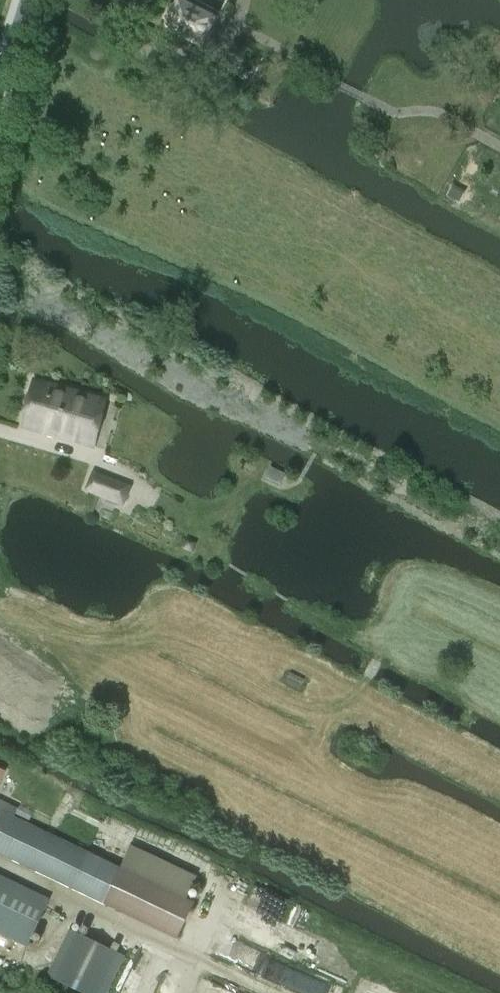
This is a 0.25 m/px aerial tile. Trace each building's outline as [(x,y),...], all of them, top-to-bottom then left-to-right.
[(204,46),(217,20),(179,1),(166,26),(204,46)] [(452,187),(447,195),(460,202),(465,194),(452,187)] [(95,448),(107,400),(34,379),(23,427),(95,448)] [(276,421),(280,414),(268,407),(264,414),(276,421)] [(286,474),(272,468),(266,478),(281,485),(286,474)] [(399,488),(405,478),(390,470),(385,479),(399,488)] [(95,473),(90,490),(118,501),(124,482),(95,473)] [(183,549),(192,553),(196,543),(187,539),(183,549)] [(291,672),(286,682),(299,688),(304,678),(291,672)] [(4,812),(13,816),(17,808),(8,804),(0,800),(0,821),(4,812)] [(194,904),(4,812),(0,821),(0,853),(178,938),(194,904)] [(28,947),(51,900),(0,875),(0,934),(28,947)] [(126,956),(71,930),(49,977),(82,992),(108,992),(126,956)] [(212,981),(206,992),(238,992),(212,981)]
